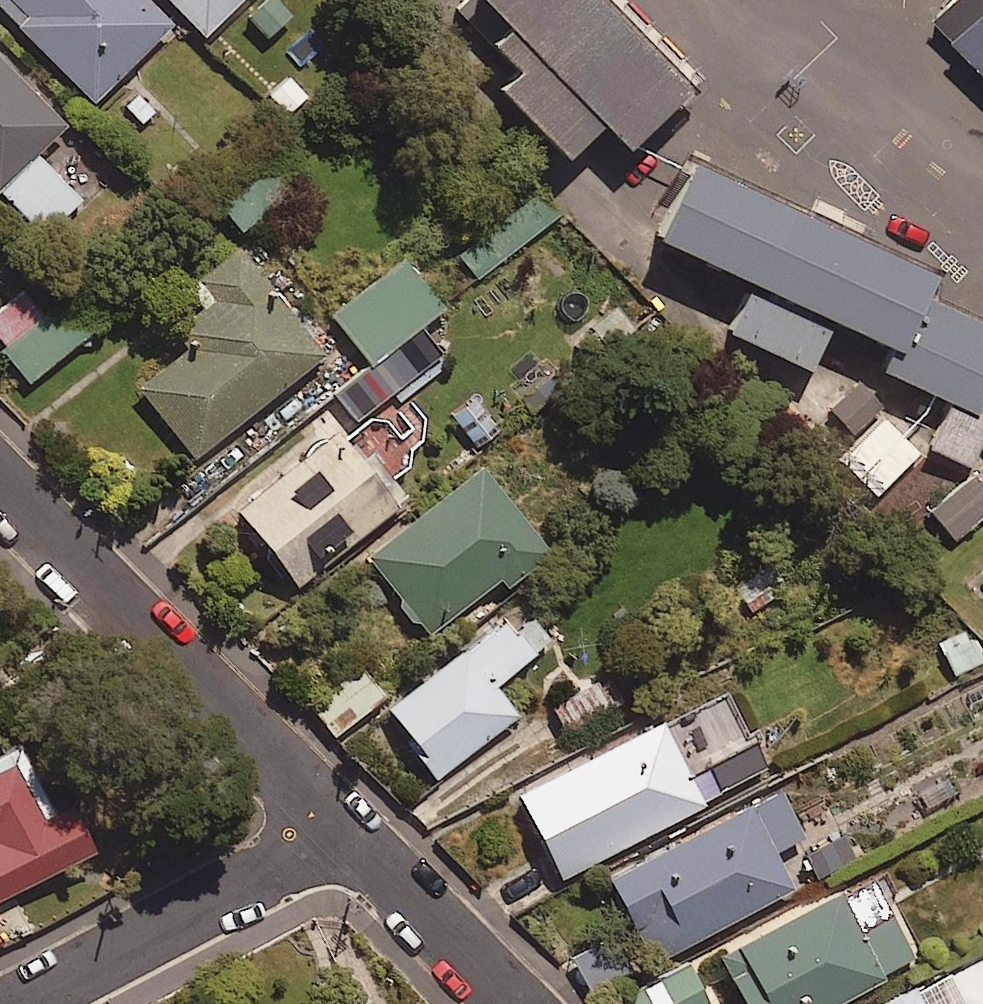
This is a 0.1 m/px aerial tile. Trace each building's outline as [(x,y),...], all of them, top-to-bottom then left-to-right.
[(88,92),(168,14),(154,0),(0,0),(0,3),(88,92)] [(205,26),(232,0),(179,0),(205,26)] [(586,0),(464,0),(489,25),(473,40),(501,69),(485,85),(550,152),(585,117),(612,144),(671,87),(586,0)] [(922,13),(982,76),(982,0),(935,0),(922,13)] [(59,100),(0,46),(0,164),(59,100)] [(310,90),(286,66),(262,89),(287,114),(310,90)] [(304,172),(276,134),(209,186),(237,223),(304,172)] [(671,151),(633,235),(734,279),(711,330),(795,366),(818,315),(880,343),(869,369),(942,400),(921,447),(962,465),(982,418),(982,323),(911,291),(924,262),(671,151)] [(568,227),(531,184),(453,251),(490,294),(568,227)] [(135,380),(192,451),(320,347),(233,239),(184,278),(203,302),(180,321),(191,334),(135,380)] [(440,296),(400,248),(328,307),(369,358),(329,391),(351,418),(394,383),(402,394),(433,368),(424,357),(440,344),(417,315),(440,296)] [(89,273),(3,346),(30,379),(117,306),(89,273)] [(863,373),(825,409),(847,433),(885,396),(863,373)] [(363,434),(355,441),(334,413),(231,498),(296,577),(404,487),(363,434)] [(546,542),(477,457),(365,549),(428,625),(498,569),(504,577),(546,542)] [(966,472),(922,510),(949,542),(982,513),(982,492),(966,472)] [(786,585),(768,560),(735,585),(753,609),(786,585)] [(383,701),(435,770),(516,709),(491,677),(548,634),(520,597),(383,701)] [(938,642),(956,671),(982,655),(982,650),(967,624),(938,642)] [(382,688),(358,658),(307,698),(331,728),(382,688)] [(624,696),(609,670),(552,703),(567,729),(624,696)] [(517,782),(561,869),(703,796),(658,710),(517,782)] [(17,734),(0,743),(0,888),(94,837),(67,788),(51,797),(17,734)] [(763,765),(751,741),(703,764),(715,788),(763,765)] [(802,828),(777,779),(606,865),(651,955),(792,883),(772,844),(802,828)] [(915,955),(890,907),(860,922),(837,879),(716,943),(748,1003),(821,1003),(915,955)] [(632,1003),(709,1003),(686,958),(625,989),(632,1003)] [(910,977),(859,1003),(924,1003),(910,977)] [(192,991),(166,1003),(199,1003),(192,991)]
